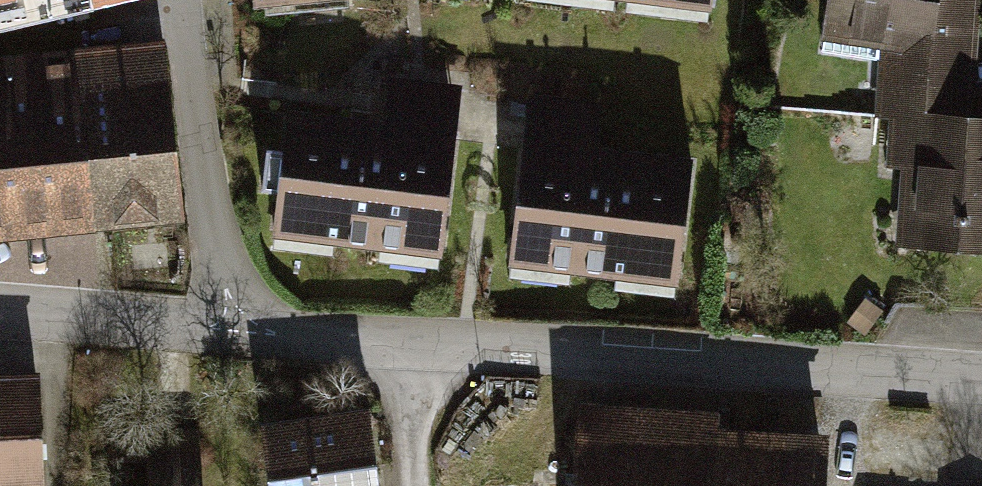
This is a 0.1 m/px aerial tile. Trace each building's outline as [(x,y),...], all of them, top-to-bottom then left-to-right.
[(88,0),(0,0),(0,20),(88,0)] [(824,45),(892,56),(890,116),(974,122),(981,0),(832,0),(824,45)] [(73,51),(92,228),(177,219),(157,42),(73,51)] [(0,59),(0,237),(92,228),(73,51),(0,59)] [(382,123),(289,111),(274,233),(437,254),(458,86),(387,77),(384,106),(382,123)] [(600,106),(532,97),(510,260),(674,282),(690,162),(595,150),(600,106)] [(974,122),(890,116),(887,169),(907,170),(902,246),(981,251),(981,122),(974,122)] [(35,377),(0,378),(0,485),(39,485),(35,377)] [(263,425),(272,485),(372,485),(362,412),(263,425)] [(581,421),(577,485),(822,485),(825,437),(581,421)]
